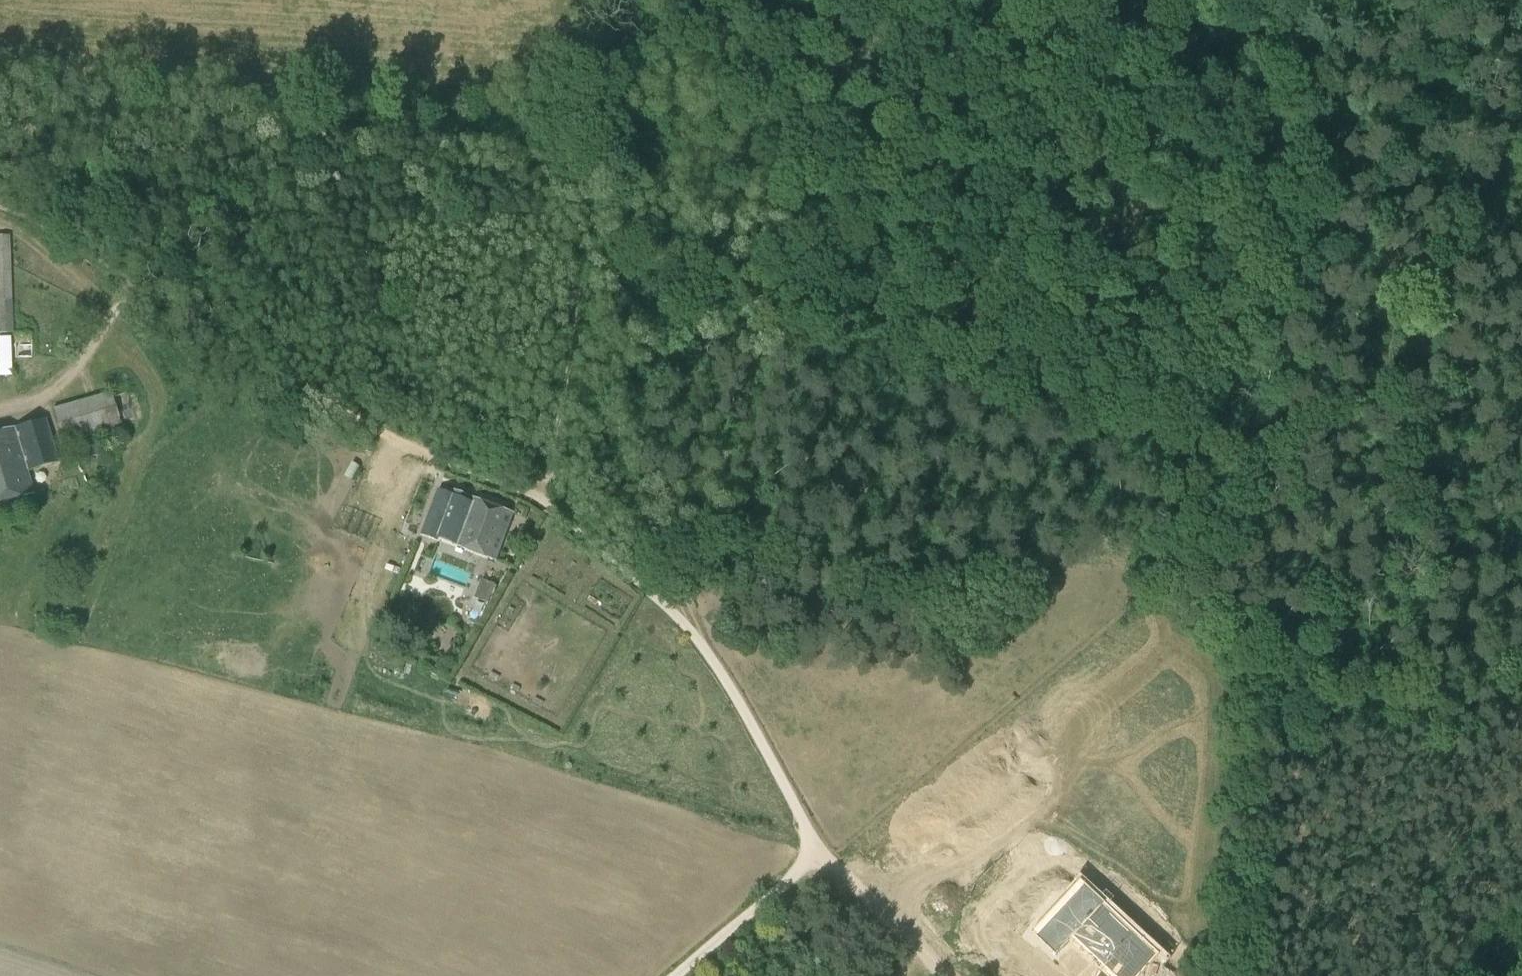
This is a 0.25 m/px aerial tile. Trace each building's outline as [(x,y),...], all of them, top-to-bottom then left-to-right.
[(13,333),(10,237),(0,238),(0,334),(13,333)] [(10,374),(9,335),(0,335),(0,374),(10,374)] [(24,362),(30,362),(30,356),(31,356),(31,336),(16,336),(17,356),(23,356),(24,362)] [(136,422),(135,418),(128,394),(112,399),(110,392),(53,410),(63,441),(64,445),(136,422)] [(27,470),(57,461),(45,418),(0,431),(0,502),(33,492),(27,470)] [(455,544),(496,559),(513,512),(453,490),(440,527),(459,534),(455,544)] [(496,584),(483,579),(476,598),(489,603),(496,584)] [(1150,955),(1097,906),(1100,903),(1097,900),(1094,903),(1077,887),(1049,918),(1045,914),(1043,916),(1048,921),(1040,930),(1056,945),(1049,953),(1052,956),(1067,939),(1098,967),(1091,974),(1091,975),(1092,975),(1131,975),(1150,955)]
